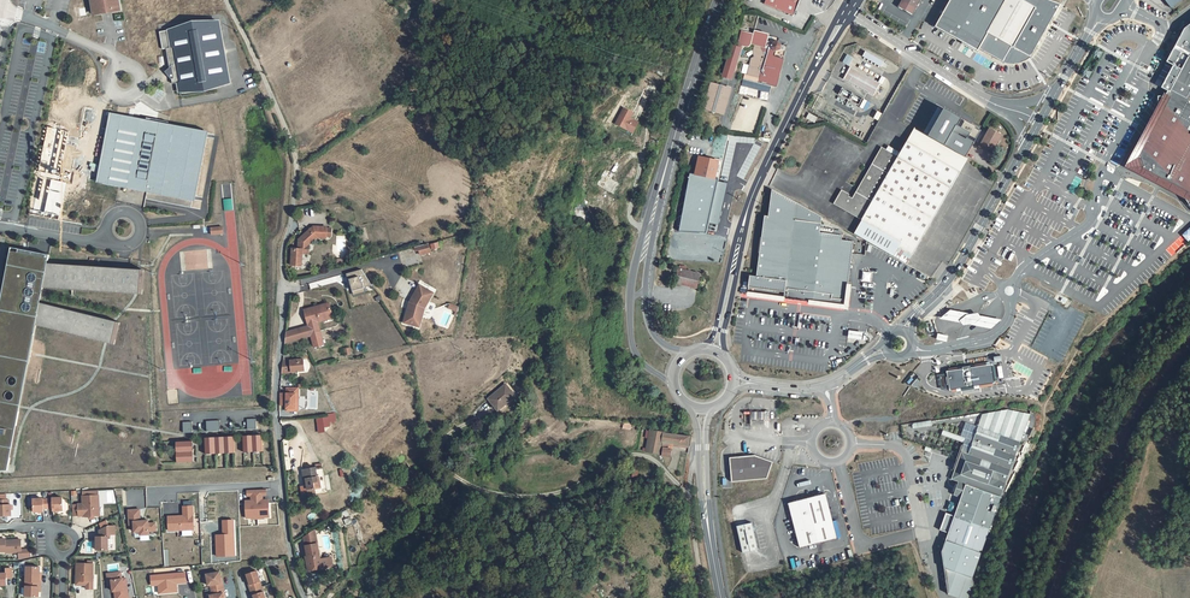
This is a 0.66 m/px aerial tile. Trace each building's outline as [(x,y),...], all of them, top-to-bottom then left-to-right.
[(97,13),(105,12),(104,7),(115,5),(115,10),(123,9),(122,0),(95,0),(97,13)] [(764,4),(793,16),(800,0),(766,0),(764,4)] [(912,15),(921,0),(903,0),(898,7),(904,10),(905,9),(907,11),(906,12),(912,15)] [(1006,0),(951,0),(937,27),(978,51),(979,49),(1006,0)] [(979,49),(991,56),(996,58),(1003,61),(1007,55),(1011,47),(1025,55),(1031,58),(1061,6),(1046,0),(1006,0),(979,49)] [(1171,8),(1182,0),(1165,0),(1171,8)] [(182,90),(232,82),(222,20),(171,28),(174,46),(169,47),(172,67),(169,69),(174,76),(175,82),(180,81),(182,90)] [(1187,26),(1169,61),(1175,66),(1163,87),(1166,96),(1158,96),(1159,105),(1159,110),(1158,113),(1156,120),(1154,127),(1152,130),(1150,134),(1149,137),(1147,139),(1144,143),(1141,146),(1138,149),(1145,168),(1146,171),(1147,176),(1156,178),(1162,180),(1167,183),(1175,188),(1180,192),(1185,198),(1189,202),(1189,204),(1189,24),(1187,26)] [(758,83),(775,87),(783,59),(774,57),(775,52),(780,50),(782,45),(778,41),(773,43),(767,41),(769,36),(754,32),(753,34),(741,31),(737,45),(741,46),(746,47),(748,47),(749,47),(749,46),(750,45),(750,44),(754,45),(755,49),(756,56),(757,58),(752,60),(748,76),(759,79),(758,83)] [(737,46),(732,45),(722,77),(729,80),(739,47),(737,46)] [(741,47),(739,47),(729,80),(731,80),(741,47)] [(1011,47),(1007,55),(1013,58),(1025,55),(1011,47)] [(865,52),(862,57),(881,67),(884,62),(865,52)] [(1027,61),(1031,58),(1025,55),(1013,58),(1007,55),(1003,61),(996,58),(1005,64),(1010,65),(1016,65),(1022,63),(1027,61)] [(880,84),(850,67),(844,79),(874,96),(880,84)] [(704,109),(723,114),(730,89),(711,83),(704,109)] [(614,124),(632,134),(638,121),(630,117),(633,112),(622,107),(614,124)] [(966,158),(982,131),(971,124),(944,109),(929,136),(966,158)] [(98,180),(104,181),(118,111),(112,110),(98,180)] [(148,190),(146,197),(192,206),(194,199),(208,130),(170,122),(171,120),(148,115),(148,118),(135,115),(118,111),(104,181),(120,184),(148,190)] [(877,111),(874,118),(878,121),(882,114),(877,111)] [(809,114),(806,119),(808,120),(814,123),(817,118),(809,114)] [(842,190),(834,203),(863,220),(855,234),(907,263),(968,159),(966,158),(929,136),(915,128),(900,153),(889,146),(886,150),(882,147),(852,200),(848,197),(849,194),(842,190)] [(979,147),(990,153),(993,148),(994,148),(996,145),(997,146),(1000,141),(999,141),(1002,135),(990,128),(979,147)] [(208,130),(194,199),(196,200),(211,130),(208,130)] [(1103,155),(1093,150),(1091,153),(1102,159),(1103,155)] [(1145,168),(1141,156),(1130,160),(1134,171),(1145,168)] [(691,174),(678,232),(707,233),(709,223),(718,181),(722,162),(713,160),(699,157),(697,167),(695,174),(691,174)] [(718,181),(709,223),(718,224),(727,183),(718,181)] [(797,203),(772,189),(769,216),(765,215),(762,237),(756,277),(750,276),(748,288),(770,291),(770,292),(786,294),(797,203)] [(822,216),(797,203),(786,294),(770,292),(769,296),(845,307),(845,300),(854,242),(842,240),(842,236),(820,233),(821,223),(822,216)] [(299,244),(301,244),(310,244),(311,239),(317,233),(328,233),(329,223),(314,222),(300,233),(299,244)] [(299,244),(292,243),(291,261),(300,260),(301,244),(299,244)] [(430,252),(428,243),(415,247),(416,251),(419,250),(421,255),(430,252)] [(0,299),(0,315),(35,322),(103,339),(107,340),(114,342),(120,320),(115,319),(109,317),(40,299),(43,284),(132,291),(138,292),(143,292),(145,268),(140,267),(134,267),(48,260),(50,252),(11,244),(0,299)] [(372,283),(362,266),(348,270),(353,288),(365,285),(372,283)] [(701,274),(678,268),(674,284),(697,289),(701,274)] [(861,281),(869,282),(870,273),(862,272),(861,281)] [(409,297),(404,318),(417,320),(421,303),(431,286),(419,279),(409,297)] [(421,303),(417,320),(419,321),(423,305),(433,287),(431,286),(421,303)] [(448,298),(446,304),(454,307),(453,310),(456,312),(458,302),(448,298)] [(322,312),(330,310),(328,299),(304,305),(310,330),(319,328),(316,319),(323,317),(322,312)] [(993,330),(1003,321),(982,317),(980,314),(974,315),(952,311),(942,320),(963,324),(965,326),(971,325),(993,330)] [(0,315),(0,358),(4,359),(0,378),(0,404),(18,408),(18,406),(29,353),(35,322),(0,315)] [(308,322),(284,329),(283,339),(310,332),(310,330),(308,322)] [(311,337),(320,335),(319,328),(310,330),(310,332),(311,337)] [(855,331),(849,330),(848,338),(855,339),(862,340),(863,332),(855,331)] [(322,342),(320,335),(311,337),(313,345),(322,342)] [(949,343),(950,337),(940,335),(938,340),(949,343)] [(303,356),(282,358),(281,369),(304,367),(303,356)] [(945,373),(938,374),(942,391),(949,389),(945,373)] [(298,384),(286,384),(285,390),(279,390),(279,402),(285,402),(285,404),(294,405),(294,396),(297,396),(298,384)] [(506,384),(488,399),(498,411),(516,396),(506,384)] [(6,467),(18,408),(0,404),(0,467),(6,467)] [(978,427),(1021,443),(1031,414),(1010,406),(983,414),(978,427)] [(328,417),(316,418),(318,433),(324,432),(324,427),(329,426),(329,422),(336,421),(335,414),(327,414),(328,417)] [(205,419),(206,429),(219,429),(219,418),(205,419)] [(246,418),(246,428),(255,428),(255,418),(246,418)] [(182,419),(182,430),(191,430),(191,419),(182,419)] [(669,440),(688,441),(689,431),(647,427),(645,450),(662,452),(662,454),(669,455),(670,446),(668,446),(669,440)] [(1021,443),(978,427),(969,454),(962,451),(952,479),(959,481),(954,495),(961,497),(955,516),(946,513),(940,530),(949,533),(942,552),(945,569),(973,578),(1006,483),(1021,443)] [(241,435),(242,451),(261,451),(261,434),(241,435)] [(203,435),(203,452),(233,451),(232,435),(203,435)] [(174,439),(175,460),(191,459),(191,438),(174,439)] [(769,459),(751,453),(726,454),(728,475),(728,478),(764,475),(769,459)] [(320,489),(317,464),(309,465),(311,478),(313,478),(314,488),(314,489),(320,489)] [(311,478),(309,465),(298,466),(300,483),(302,482),(303,486),(310,485),(310,488),(314,488),(313,478),(311,478)] [(303,486),(302,482),(300,483),(296,483),(297,492),(310,491),(310,488),(310,485),(303,486)] [(246,502),(247,516),(271,515),(270,501),(263,501),(263,499),(263,493),(267,493),(267,488),(248,488),(248,494),(252,494),(252,499),(253,502),(246,502)] [(78,501),(78,511),(83,511),(83,513),(83,514),(89,514),(94,513),(99,513),(99,505),(96,505),(95,493),(82,493),(82,501),(78,501)] [(836,539),(827,494),(789,502),(798,547),(836,539)] [(47,496),(48,506),(53,506),(53,508),(63,508),(62,495),(52,495),(52,496),(47,496)] [(33,496),(33,509),(43,509),(43,506),(48,506),(47,496),(43,497),(42,496),(33,496)] [(10,513),(10,502),(8,502),(8,497),(5,497),(0,497),(0,513),(10,513)] [(170,529),(195,528),(193,504),(184,505),(184,514),(169,515),(170,529)] [(130,522),(134,522),(135,529),(141,529),(141,533),(150,532),(149,529),(156,528),(156,521),(149,521),(149,518),(145,518),(141,518),(141,517),(140,507),(129,508),(130,522)] [(353,523),(350,517),(343,520),(346,526),(353,523)] [(222,521),(223,535),(216,535),(217,556),(234,555),(233,520),(222,521)] [(742,553),(758,549),(751,522),(735,526),(742,553)] [(97,534),(96,547),(108,547),(108,534),(110,534),(110,532),(115,532),(115,524),(109,524),(100,527),(100,534),(97,534)] [(313,530),(302,536),(308,560),(306,561),(308,570),(325,567),(333,565),(331,556),(320,559),(313,530)] [(5,549),(5,550),(18,549),(21,549),(20,547),(20,537),(4,538),(2,538),(2,536),(0,536),(0,549),(5,549)] [(21,549),(18,549),(18,556),(19,556),(31,554),(30,546),(20,547),(21,549)] [(86,582),(86,586),(92,586),(93,561),(76,560),(76,578),(86,579),(86,582)] [(26,564),(24,593),(38,594),(38,589),(38,584),(40,584),(40,574),(39,574),(39,569),(39,564),(26,564)] [(6,574),(11,574),(11,565),(6,565),(6,570),(0,570),(0,582),(6,582),(6,574)] [(107,578),(111,577),(112,582),(113,588),(114,588),(115,597),(118,597),(129,597),(127,587),(124,587),(122,576),(121,569),(107,571),(107,578)] [(949,594),(963,597),(971,597),(978,580),(973,578),(945,569),(949,594)] [(247,573),(250,584),(249,584),(252,595),(253,595),(254,597),(266,597),(264,591),(261,581),(262,581),(258,570),(247,573)] [(153,583),(159,583),(160,587),(168,586),(169,591),(178,590),(177,582),(187,581),(187,571),(152,574),(153,583)] [(208,573),(210,584),(212,584),(213,593),(211,594),(212,597),(225,597),(225,592),(226,592),(224,582),(223,582),(222,571),(208,573)]
